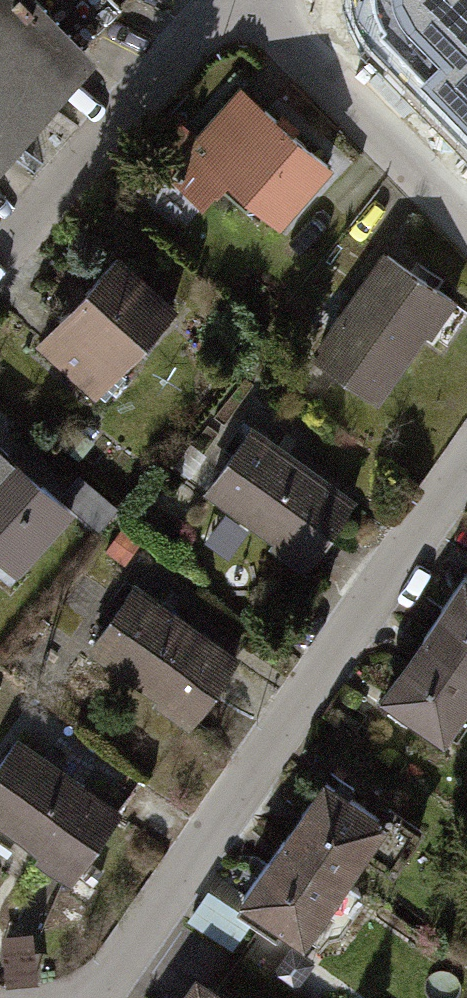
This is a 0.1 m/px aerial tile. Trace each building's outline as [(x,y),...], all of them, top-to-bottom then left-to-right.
[(90,51),(36,0),(0,0),(0,144),(90,51)] [(440,45),(466,16),(466,0),(390,0),(440,45)] [(323,167),(235,94),(182,158),(269,231),(323,167)] [(384,254),(314,350),(380,398),(450,302),(384,254)] [(112,257),(41,341),(105,394),(176,310),(112,257)] [(254,425),(209,484),(309,560),(354,501),(254,425)] [(15,582),(71,515),(0,457),(0,570),(15,582)] [(378,701),(446,747),(466,717),(466,582),(461,579),(378,701)] [(135,583),(90,642),(190,718),(235,659),(135,583)] [(0,762),(0,818),(72,873),(118,814),(18,738),(0,762)] [(316,779),(233,906),(296,947),(379,820),(316,779)] [(181,997),(219,997),(192,981),(181,997)]
